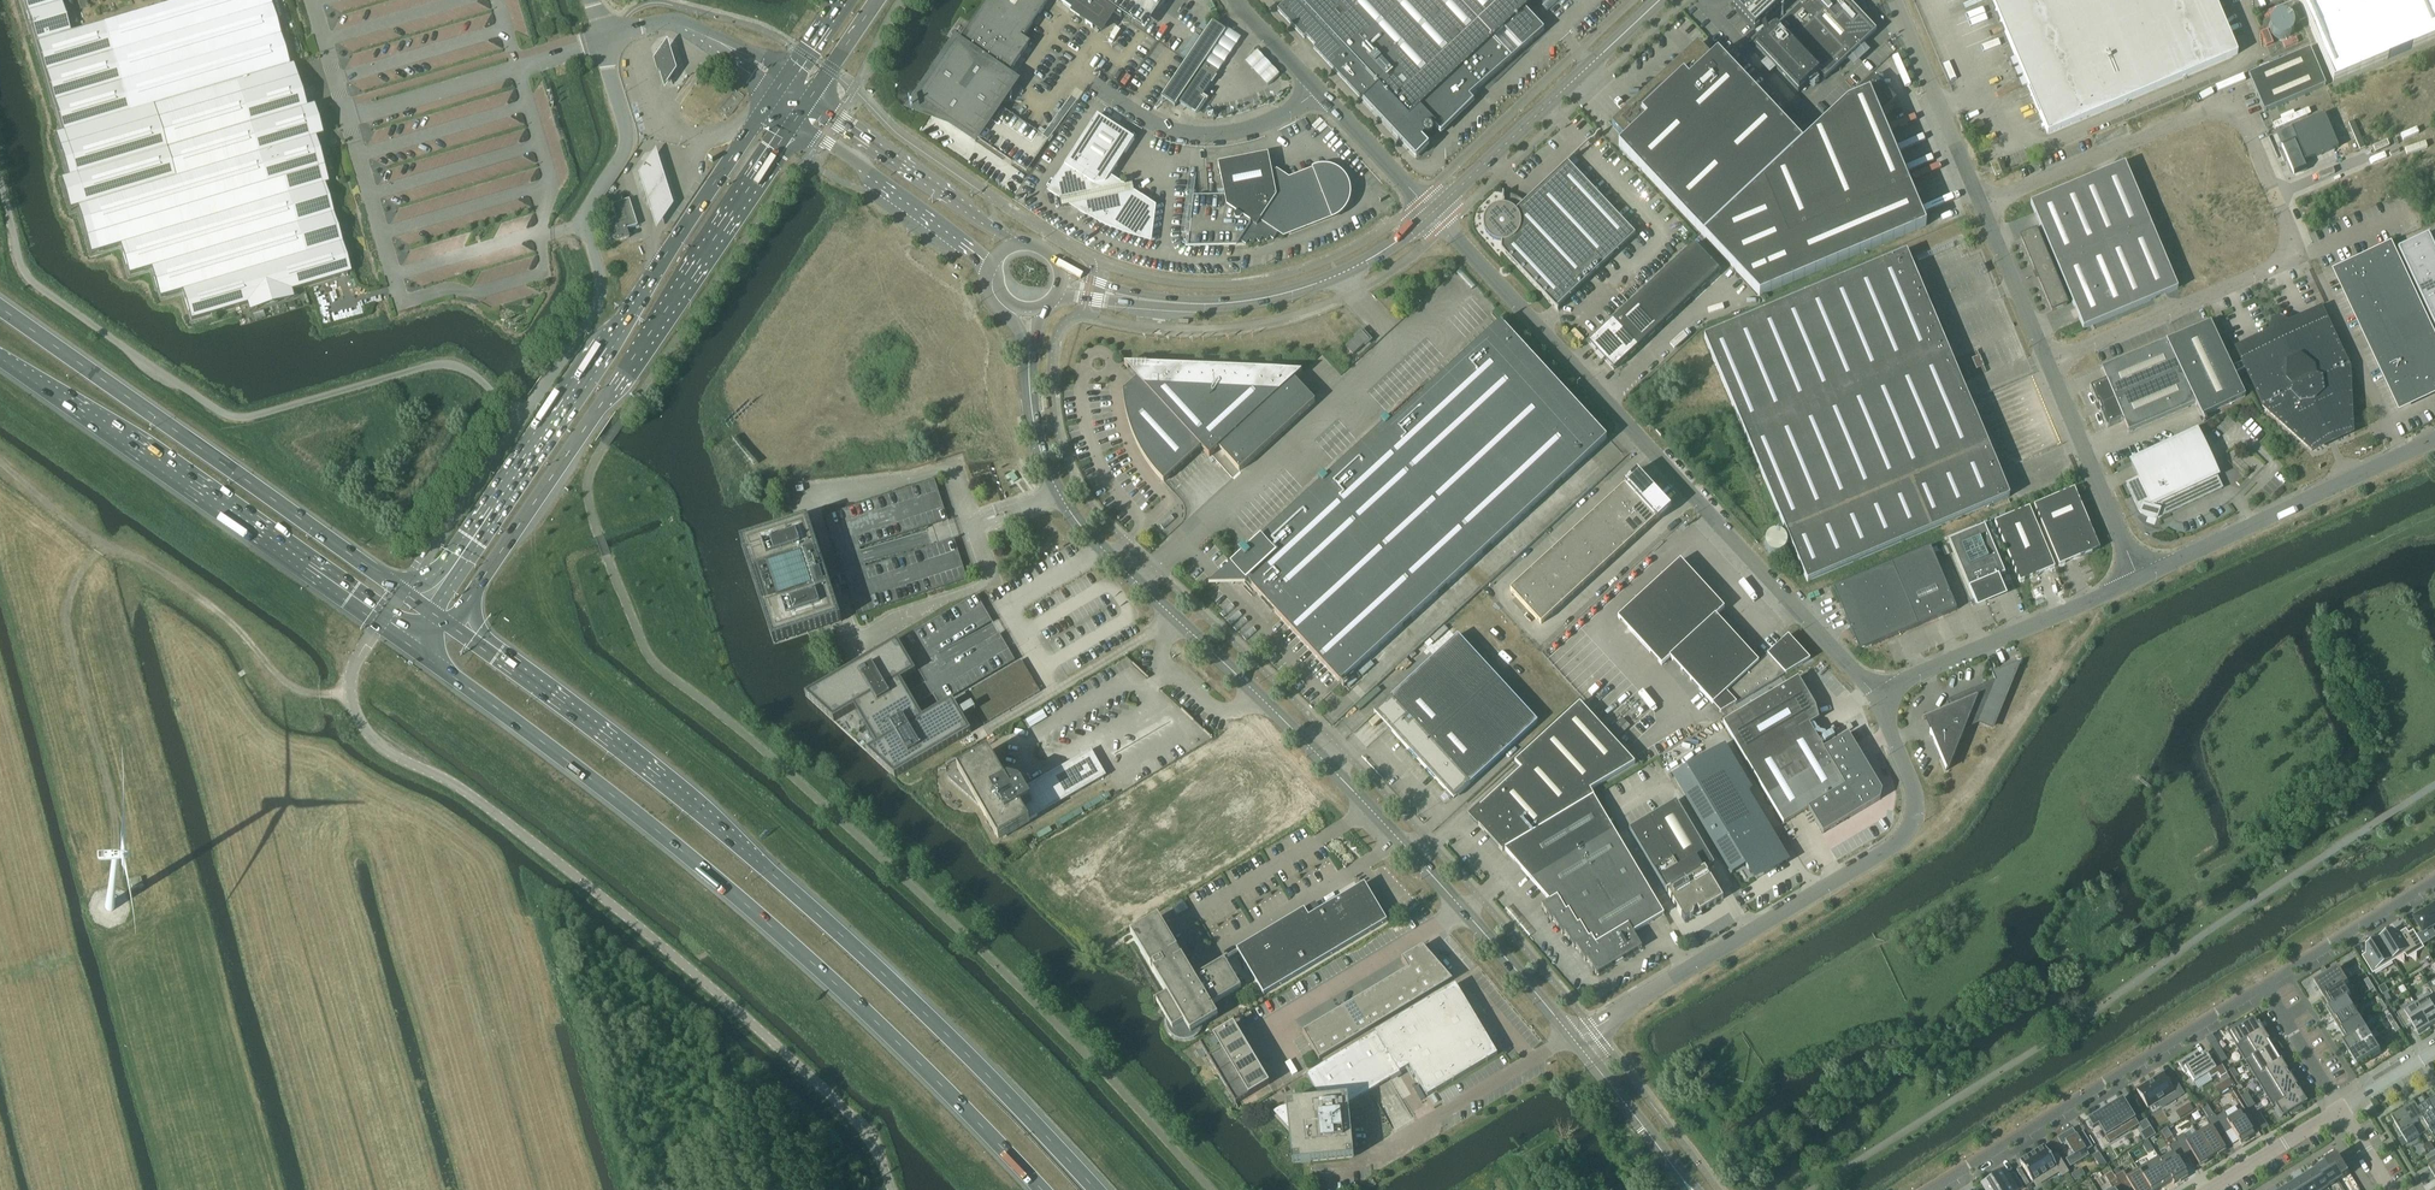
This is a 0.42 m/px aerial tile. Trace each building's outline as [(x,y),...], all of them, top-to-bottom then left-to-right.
[(98,252),(121,246),(129,275),(152,268),(160,298),(182,291),(191,321),(347,274),(308,142),(315,139),(306,109),(299,111),(266,0),(182,0),(71,33),(61,0),(23,0),(98,252)] [(958,44),(957,43),(917,102),(975,141),(999,106),(998,106),(1000,99),(1001,99),(1001,101),(1009,102),(1010,94),(1003,93),(1009,79),(1007,78),(1030,44),(1021,38),(1023,36),(1024,37),(1049,0),(989,0),(958,44)] [(1091,28),(1093,26),(1101,31),(1114,13),(1121,18),(1122,17),(1097,0),(1055,0),(1088,22),(1087,24),(1091,28)] [(1144,30),(1159,8),(1160,9),(1163,4),(1166,0),(1100,0),(1144,30)] [(1433,133),(1433,132),(1433,131),(1432,130),(1434,128),(1441,135),(1476,103),(1470,97),(1544,31),(1526,10),(1536,0),(1288,0),(1277,11),(1304,39),(1306,37),(1315,47),(1313,49),(1416,159),(1430,146),(1422,139),(1425,136),(1426,137),(1427,138),(1428,138),(1429,138),(1430,138),(1431,137),(1432,137),(1433,136),(1433,135),(1433,134),(1433,133)] [(1754,31),(1788,0),(1741,0),(1733,8),(1754,31)] [(1805,2),(1756,48),(1798,93),(1819,74),(1824,80),(1876,32),(1846,0),(1801,0),(1805,2)] [(2048,135),(2237,55),(2214,0),(1991,0),(2048,135)] [(2333,83),(2434,40),(2434,0),(2298,0),(2333,83)] [(1226,32),(1213,23),(1161,98),(1175,107),(1178,103),(1195,114),(1205,100),(1201,98),(1218,73),(1217,73),(1204,64),(1211,54),(1217,46),(1217,45),(1226,32)] [(1217,46),(1211,54),(1224,64),(1230,54),(1217,45),(1217,46)] [(1714,62),(1698,45),(1611,126),(1627,143),(1624,146),(1621,144),(1618,146),(1759,297),(1926,227),(1923,221),(1926,220),(1884,121),(1882,122),(1879,116),(1895,101),(1873,78),(1854,96),(1856,98),(1847,102),(1802,144),(1717,53),(1715,56),(1717,59),(1714,62)] [(2248,76),(2264,113),(2325,86),(2309,50),(2248,76)] [(1211,54),(1204,64),(1217,73),(1224,64),(1211,54)] [(2295,107),(2269,118),(2274,131),(2301,120),(2295,107)] [(2324,115),(2291,129),(2305,162),(2338,148),(2324,115)] [(1139,238),(1150,241),(1155,207),(1132,192),(1125,194),(1123,187),(1110,178),(1134,140),(1098,116),(1048,191),(1062,200),(1060,200),(1062,208),(1071,206),(1085,215),(1098,222),(1111,228),(1125,233),(1139,238)] [(2288,134),(2275,139),(2291,177),(2304,171),(2288,134)] [(655,148),(638,172),(656,228),(673,204),(655,148)] [(1483,222),(1483,225),(1483,227),(1484,229),(1484,230),(1485,232),(1486,234),(1487,236),(1488,237),(1490,238),(1491,239),(1492,240),(1494,241),(1496,242),(1498,243),(1499,243),(1501,243),(1501,250),(1552,305),(1557,311),(1558,310),(1586,340),(1627,302),(1597,271),(1635,235),(1572,168),(1568,164),(1580,153),(1579,152),(1562,168),(1553,176),(1545,183),(1531,197),(1523,204),(1515,211),(1514,210),(1513,209),(1512,209),(1511,208),(1510,208),(1509,207),(1506,206),(1503,206),(1503,203),(1502,203),(1502,206),(1501,206),(1499,206),(1498,206),(1496,207),(1495,207),(1493,208),(1492,209),(1490,210),(1489,211),(1488,212),(1487,214),(1486,215),(1485,216),(1484,218),(1484,221),(1483,222)] [(1333,171),(1329,170),(1324,169),(1319,170),(1315,171),(1289,181),(1271,169),(1268,154),(1218,164),(1225,197),(1227,207),(1249,222),(1257,227),(1261,221),(1278,233),(1284,236),(1332,217),(1337,215),(1340,212),(1344,208),(1346,204),(1347,199),(1348,195),(1348,190),(1346,185),(1344,181),(1341,177),(1338,174),(1333,171)] [(2002,174),(1996,161),(1990,163),(1995,177),(2002,174)] [(2036,232),(2021,239),(2036,275),(2051,311),(2052,312),(2067,306),(2054,275),(2059,273),(2080,321),(2083,330),(2154,300),(2165,295),(2178,290),(2151,227),(2125,164),(2112,169),(2102,173),(2034,202),(2030,204),(2034,213),(2054,260),(2049,263),(2036,232)] [(1227,207),(1225,197),(1193,198),(1188,246),(1235,245),(1238,240),(1246,245),(1249,241),(1253,244),(1256,240),(1260,243),(1262,239),(1267,241),(1269,237),(1273,240),(1278,233),(1261,221),(1257,227),(1249,222),(1227,207)] [(611,206),(614,214),(603,218),(611,243),(629,238),(626,230),(636,226),(628,200),(611,206)] [(2427,235),(2397,250),(2404,263),(2434,249),(2427,235)] [(1598,354),(1596,356),(1603,363),(1604,361),(1613,371),(1719,272),(1694,246),(1589,344),(1598,354)] [(2404,263),(2410,276),(2434,264),(2434,251),(2434,249),(2404,263)] [(2374,352),(2400,407),(2434,390),(2434,350),(2388,250),(2337,274),(2363,329),(2378,321),(2389,345),(2374,352)] [(1907,253),(1906,253),(1704,338),(1788,537),(1790,543),(1807,582),(1808,582),(2009,497),(2010,497),(2009,497),(1907,253)] [(2410,276),(2416,289),(2434,280),(2434,264),(2410,276)] [(2416,289),(2422,302),(2434,296),(2434,280),(2416,289)] [(2422,302),(2428,315),(2434,312),(2434,296),(2422,302)] [(2341,354),(2320,309),(2284,326),(2283,322),(2277,320),(2272,323),(2270,329),(2271,332),(2236,349),(2242,362),(2231,368),(2234,374),(2245,369),(2262,406),(2262,407),(2311,452),(2320,442),(2321,442),(2338,435),(2338,434),(2351,433),(2348,366),(2347,366),(2344,361),(2345,360),(2342,353),(2341,354)] [(1246,586),(1248,583),(1340,684),(1607,439),(1501,323),(1430,388),(1428,385),(1388,422),(1386,419),(1380,424),(1382,427),(1326,479),(1324,476),(1318,481),(1320,484),(1246,552),(1244,549),(1238,555),(1241,558),(1209,587),(1246,586)] [(2090,388),(2097,405),(2099,404),(2101,411),(2100,411),(2107,428),(2123,422),(2128,433),(2195,405),(2201,418),(2202,417),(2245,397),(2234,374),(2231,368),(2210,323),(2101,369),(2106,381),(2090,388)] [(1362,332),(1356,337),(1364,346),(1369,340),(1362,332)] [(1356,337),(1349,344),(1356,352),(1364,346),(1356,337)] [(1349,344),(1345,347),(1353,356),(1356,352),(1349,344)] [(1126,413),(1128,420),(1130,427),(1132,434),(1137,445),(1142,455),(1149,465),(1156,474),(1164,482),(1201,448),(1209,458),(1219,449),(1239,472),(1315,402),(1294,380),(1302,373),(1150,366),(1150,367),(1124,391),(1123,391),(1124,398),(1125,406),(1126,413)] [(2149,513),(2148,515),(2157,518),(2157,516),(2158,518),(2221,489),(2215,476),(2216,476),(2196,433),(2132,463),(2139,479),(2126,484),(2139,511),(2139,512),(2140,513),(2141,514),(2142,514),(2144,515),(2145,515),(2146,515),(2147,514),(2149,513)] [(1624,486),(1640,503),(1654,490),(1637,472),(1622,485),(1624,487),(1624,486)] [(1624,487),(1614,495),(1630,512),(1640,503),(1624,486),(1624,487)] [(2074,489),(2034,506),(2059,566),(2085,556),(2092,553),(2100,549),(2074,489)] [(1654,490),(1640,503),(1655,520),(1657,522),(1671,509),(1654,490)] [(1614,495),(1604,505),(1619,522),(1630,512),(1614,495)] [(1640,503),(1630,512),(1645,529),(1655,520),(1640,503)] [(1604,505),(1593,515),(1609,531),(1619,522),(1604,505)] [(2054,568),(2029,508),(1994,523),(2020,583),(2054,568)] [(1630,512),(1619,522),(1635,539),(1645,529),(1630,512)] [(1593,515),(1583,524),(1598,541),(1609,531),(1593,515)] [(741,544),(769,629),(774,645),(842,623),(809,522),(741,544)] [(1619,522),(1609,531),(1624,548),(1635,539),(1619,522)] [(1583,524),(1573,534),(1588,550),(1598,541),(1583,524)] [(1949,541),(1974,600),(1976,605),(2002,593),(1996,578),(2005,574),(1984,526),(1949,541)] [(1609,531),(1598,541),(1614,558),(1624,548),(1609,531)] [(1573,534),(1562,543),(1578,560),(1588,550),(1573,534)] [(1598,541),(1588,550),(1603,567),(1614,558),(1598,541)] [(1562,543),(1552,553),(1567,569),(1578,560),(1562,543)] [(1930,549),(1833,590),(1854,639),(1855,638),(1855,639),(1857,642),(1859,644),(1861,645),(1864,646),(1867,646),(1870,645),(1871,645),(1872,646),(1956,610),(1930,549)] [(1588,550),(1578,560),(1593,577),(1603,567),(1588,550)] [(1552,553),(1541,562),(1557,579),(1567,569),(1552,553)] [(1578,560),(1567,569),(1583,586),(1593,577),(1578,560)] [(1541,562),(1531,572),(1547,588),(1557,579),(1541,562)] [(1618,618),(1662,666),(1670,659),(1720,713),(1810,660),(1788,637),(1758,664),(1715,617),(1724,609),(1680,562),(1618,618)] [(1567,569),(1557,579),(1572,596),(1583,586),(1567,569)] [(1531,572),(1521,581),(1536,598),(1547,588),(1531,572)] [(1557,579),(1547,588),(1562,605),(1572,596),(1557,579)] [(1521,581),(1510,591),(1525,608),(1536,598),(1521,581)] [(1547,588),(1536,598),(1552,615),(1562,605),(1547,588)] [(1525,608),(1541,625),(1552,615),(1536,598),(1525,608)] [(1374,713),(1453,800),(1537,723),(1458,636),(1374,713)] [(834,679),(806,696),(834,722),(837,720),(855,710),(869,734),(876,746),(871,749),(867,752),(876,761),(895,778),(898,776),(902,774),(971,733),(963,719),(976,712),(984,725),(1040,692),(1021,661),(965,694),(972,705),(959,713),(953,701),(952,702),(943,707),(940,709),(923,719),(919,713),(916,707),(909,695),(901,682),(916,673),(898,643),(898,642),(851,670),(834,679)] [(1927,719),(1932,732),(1955,723),(1957,726),(1963,729),(1979,722),(1992,728),(2018,663),(1992,674),(1995,681),(1951,700),(1954,707),(1926,719),(1927,719)] [(1856,814),(1863,816),(1865,809),(1880,800),(1882,791),(1848,734),(1823,749),(1809,725),(1819,720),(1815,707),(1798,678),(1786,686),(1723,723),(1783,824),(1806,810),(1813,821),(1815,822),(1823,834),(1856,814)] [(1565,934),(1574,948),(1576,947),(1585,962),(1587,960),(1596,975),(1642,948),(1633,933),(1664,915),(1594,798),(1590,791),(1635,764),(1580,704),(1515,763),(1521,770),(1476,812),(1480,816),(1474,821),(1502,852),(1505,851),(1549,901),(1541,906),(1551,922),(1553,920),(1562,935),(1565,934)] [(1932,732),(1930,733),(1946,771),(1963,729),(1957,726),(1955,723),(1932,732)] [(1732,872),(1744,864),(1748,871),(1758,865),(1764,875),(1782,864),(1776,854),(1778,853),(1773,844),(1776,843),(1758,812),(1743,798),(1750,790),(1724,748),(1674,778),(1731,874),(1732,873),(1732,872)] [(963,761),(948,779),(978,806),(999,842),(1030,824),(1028,821),(1037,816),(1106,776),(1091,751),(1024,790),(1022,787),(1020,785),(1017,784),(1018,781),(1013,780),(1012,782),(1009,782),(1006,783),(989,753),(968,765),(963,761)] [(1666,892),(1684,923),(1693,918),(1693,915),(1695,916),(1699,913),(1699,914),(1723,900),(1705,870),(1714,865),(1676,802),(1629,830),(1666,892)] [(140,878),(130,881),(132,889),(142,886),(140,878)] [(1188,947),(1187,947),(1186,947),(1185,947),(1182,943),(1175,947),(1158,918),(1131,935),(1151,969),(1154,968),(1156,971),(1153,972),(1167,996),(1154,1004),(1155,1004),(1157,1003),(1166,1020),(1166,1021),(1166,1023),(1166,1024),(1166,1026),(1167,1027),(1167,1029),(1168,1030),(1169,1032),(1170,1033),(1170,1034),(1172,1035),(1173,1036),(1174,1037),(1175,1038),(1177,1039),(1178,1039),(1180,1040),(1181,1040),(1183,1040),(1184,1040),(1186,1040),(1187,1040),(1189,1040),(1190,1039),(1192,1038),(1193,1038),(1195,1037),(1196,1036),(1197,1035),(1198,1034),(1199,1032),(1200,1031),(1200,1030),(1201,1028),(1218,1018),(1211,1007),(1241,989),(1225,963),(1228,961),(1228,960),(1239,954),(1263,996),(1387,922),(1393,918),(1394,918),(1379,902),(1376,904),(1364,884),(1308,917),(1304,910),(1236,950),(1237,951),(1221,960),(1193,976),(1184,962),(1191,958),(1189,953),(1189,952),(1190,952),(1190,951),(1190,950),(1190,949),(1190,948),(1189,947),(1188,947)] [(125,892),(111,886),(109,885),(105,887),(94,892),(88,907),(94,923),(110,929),(125,923),(132,907),(125,892)] [(2415,919),(2424,933),(2434,927),(2434,907),(2431,910),(2430,909),(2424,913),(2415,919)] [(2392,931),(2380,938),(2394,961),(2415,948),(2418,952),(2424,948),(2414,932),(2409,935),(2406,931),(2396,937),(2392,931)] [(2380,938),(2368,946),(2372,952),(2363,957),(2373,973),(2394,961),(2380,938)] [(1402,959),(1408,970),(1409,972),(1433,958),(1423,947),(1402,959)] [(1443,970),(1433,958),(1409,972),(1417,985),(1443,970)] [(2321,1000),(2349,983),(2341,971),(2341,970),(2339,967),(2315,983),(2324,998),(2321,1000)] [(1425,998),(1417,985),(1409,972),(1408,970),(1395,977),(1412,1005),(1425,998)] [(1453,981),(1443,970),(1417,985),(1425,998),(1453,981)] [(1395,977),(1382,985),(1399,1013),(1412,1005),(1395,977)] [(2349,984),(2349,983),(2321,1000),(2328,1011),(2351,996),(2345,986),(2349,984)] [(1273,1112),(1289,1129),(1292,1164),(1354,1158),(1348,1104),(1409,1067),(1427,1097),(1497,1055),(1455,985),(1306,1074),(1321,1100),(1286,1103),(1286,1106),(1283,1107),(1281,1107),(1279,1108),(1278,1109),(1276,1110),(1274,1111),(1273,1112)] [(1382,985),(1369,993),(1386,1021),(1399,1013),(1382,985)] [(2386,987),(2380,990),(2383,996),(2389,992),(2386,987)] [(2415,1003),(2430,1027),(2434,1024),(2434,997),(2431,990),(2430,990),(2433,995),(2428,999),(2428,998),(2417,1005),(2415,1003)] [(1369,993),(1356,1001),(1373,1029),(1386,1021),(1369,993)] [(2358,1007),(2351,996),(2328,1011),(2334,1021),(2358,1007)] [(1356,1001),(1343,1009),(1360,1037),(1373,1029),(1356,1001)] [(2403,1010),(2397,1014),(2407,1030),(2413,1026),(2418,1034),(2430,1027),(2415,1003),(2403,1010)] [(2358,1007),(2334,1021),(2341,1032),(2361,1019),(2355,1009),(2358,1007)] [(1343,1009),(1330,1017),(1346,1045),(1360,1037),(1343,1009)] [(1330,1017),(1317,1024),(1333,1052),(1346,1045),(1330,1017)] [(2257,1024),(2256,1024),(2253,1019),(2245,1023),(2244,1021),(2236,1026),(2228,1030),(2237,1045),(2235,1046),(2262,1030),(2258,1024),(2258,1023),(2257,1024)] [(2361,1019),(2341,1032),(2347,1042),(2343,1044),(2344,1044),(2367,1030),(2361,1019)] [(1317,1024),(1303,1033),(1320,1061),(1333,1052),(1317,1024)] [(1234,1025),(1200,1045),(1209,1060),(1243,1040),(1234,1025)] [(2271,1045),(2272,1045),(2271,1044),(2269,1046),(2266,1041),(2268,1040),(2268,1039),(2262,1030),(2235,1046),(2245,1062),(2271,1045)] [(2374,1040),(2367,1030),(2344,1044),(2350,1055),(2374,1040)] [(1251,1055),(1243,1040),(1209,1060),(1218,1075),(1251,1055)] [(2379,1049),(2374,1040),(2350,1055),(2358,1067),(2382,1052),(2379,1049)] [(2223,1054),(2215,1041),(2209,1045),(2217,1058),(2223,1054)] [(2271,1045),(2245,1062),(2254,1077),(2280,1060),(2281,1060),(2281,1059),(2278,1061),(2276,1057),(2278,1056),(2277,1055),(2271,1045)] [(2194,1055),(2178,1064),(2184,1074),(2187,1072),(2193,1083),(2208,1074),(2211,1079),(2218,1074),(2206,1054),(2205,1055),(2204,1054),(2204,1055),(2204,1056),(2203,1055),(2202,1055),(2203,1056),(2202,1056),(2201,1056),(2202,1057),(2197,1060),(2194,1055)] [(2223,1054),(2217,1058),(2221,1064),(2227,1060),(2223,1054)] [(1260,1069),(1251,1055),(1218,1075),(1227,1089),(1260,1069)] [(2280,1060),(2254,1077),(2263,1092),(2290,1076),(2290,1075),(2288,1076),(2285,1072),(2287,1071),(2286,1070),(2280,1060)] [(2238,1077),(2233,1068),(2229,1071),(2234,1079),(2238,1077)] [(1269,1085),(1260,1069),(1227,1089),(1236,1105),(1269,1085)] [(2163,1074),(2136,1090),(2148,1108),(2174,1092),(2178,1098),(2184,1094),(2175,1080),(2169,1084),(2163,1074)] [(2263,1092),(2272,1107),(2297,1092),(2297,1091),(2294,1087),(2296,1086),(2296,1085),(2290,1076),(2263,1092)] [(2233,1085),(2230,1080),(2223,1085),(2226,1090),(2233,1085)] [(2301,1109),(2300,1107),(2301,1106),(2307,1103),(2302,1096),(2299,1091),(2299,1090),(2298,1091),(2297,1091),(2297,1092),(2272,1107),(2273,1108),(2275,1106),(2282,1118),(2289,1113),(2290,1113),(2291,1115),(2295,1113),(2295,1112),(2301,1109)] [(2245,1103),(2251,1100),(2247,1093),(2241,1097),(2245,1103)] [(2122,1099),(2087,1120),(2092,1129),(2098,1126),(2109,1143),(2124,1134),(2120,1128),(2135,1119),(2122,1099)] [(2245,1103),(2248,1109),(2255,1106),(2251,1100),(2245,1103)] [(2428,1103),(2418,1109),(2416,1106),(2416,1107),(2430,1130),(2434,1127),(2434,1115),(2428,1103)] [(2188,1113),(2193,1110),(2189,1104),(2184,1107),(2188,1113)] [(2430,1130),(2416,1107),(2405,1113),(2420,1137),(2430,1130)] [(2214,1115),(2213,1116),(2225,1134),(2231,1130),(2241,1145),(2249,1140),(2248,1139),(2253,1135),(2238,1111),(2226,1118),(2223,1114),(2216,1118),(2214,1115)] [(2420,1137),(2405,1113),(2393,1121),(2408,1144),(2411,1142),(2420,1137)] [(2254,1118),(2262,1131),(2268,1127),(2260,1115),(2254,1118)] [(2208,1126),(2197,1133),(2212,1157),(2217,1154),(2218,1156),(2226,1151),(2217,1136),(2223,1132),(2224,1134),(2225,1134),(2213,1116),(2205,1121),(2208,1126)] [(2150,1127),(2140,1133),(2145,1142),(2156,1135),(2150,1127)] [(2072,1129),(2057,1138),(2061,1145),(2065,1143),(2072,1155),(2065,1159),(2070,1167),(2089,1156),(2086,1152),(2092,1148),(2082,1132),(2076,1136),(2072,1129)] [(2182,1135),(2174,1140),(2185,1158),(2186,1158),(2185,1156),(2190,1152),(2200,1167),(2208,1162),(2207,1161),(2212,1157),(2197,1133),(2185,1140),(2182,1135)] [(2403,1137),(2399,1140),(2403,1146),(2407,1144),(2403,1137)] [(2158,1157),(2174,1184),(2179,1181),(2180,1182),(2188,1177),(2179,1162),(2185,1158),(2174,1140),(2175,1143),(2168,1147),(2171,1152),(2160,1159),(2158,1157)] [(2044,1147),(2019,1162),(2032,1182),(2044,1175),(2047,1180),(2059,1173),(2061,1177),(2068,1172),(2057,1154),(2051,1158),(2044,1147)] [(2096,1162),(2102,1159),(2098,1153),(2093,1156),(2096,1162)] [(2350,1174),(2338,1155),(2327,1162),(2339,1181),(2350,1174)] [(2138,1169),(2150,1189),(2159,1189),(2172,1182),(2174,1184),(2158,1157),(2138,1169)] [(2327,1162),(2316,1169),(2328,1188),(2339,1181),(2327,1162)] [(2115,1176),(2123,1189),(2128,1189),(2131,1188),(2132,1189),(2150,1189),(2138,1169),(2126,1176),(2123,1171),(2115,1176)] [(2304,1175),(2313,1189),(2324,1189),(2328,1188),(2316,1169),(2304,1175)] [(1982,1184),(1986,1189),(2020,1189),(2023,1188),(2014,1173),(2007,1178),(2003,1171),(1982,1184)] [(2293,1182),(2298,1189),(2313,1189),(2304,1175),(2293,1182)] [(2109,1189),(2123,1189),(2115,1176),(2114,1177),(2116,1179),(2109,1184),(2112,1189),(2109,1189)]
